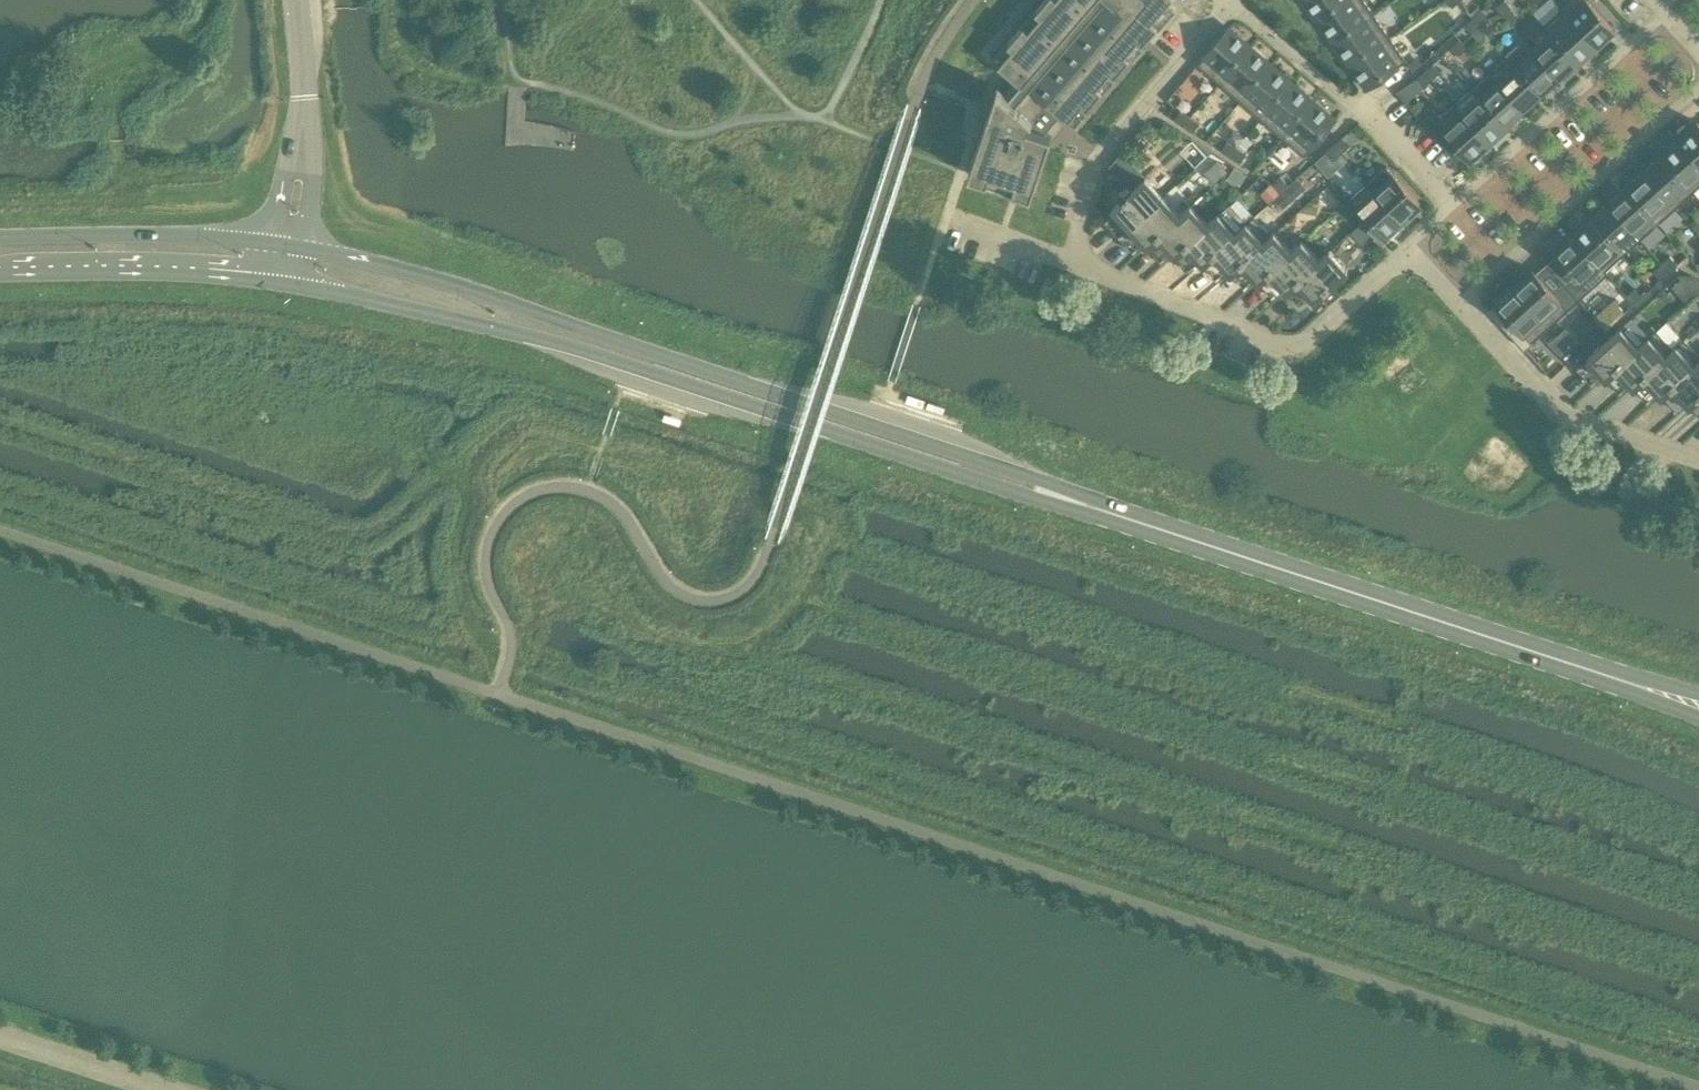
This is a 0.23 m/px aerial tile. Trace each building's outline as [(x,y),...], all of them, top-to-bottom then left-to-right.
[(1022,190),(1031,193),(1052,132),(1045,130),(1058,114),(1068,122),(1082,106),(1086,110),(1102,92),(1097,88),(1109,74),(1114,78),(1130,60),(1125,55),(1137,41),(1142,46),(1158,27),(1152,22),(1171,0),(1045,0),(1036,11),(1041,15),(1029,29),(1024,25),(1008,43),(1013,47),(999,63),(1022,83),(1010,97),(998,87),(969,172),(1022,190)] [(1319,19),(1346,0),(1306,0),(1319,19)] [(1365,0),(1346,0),(1319,19),(1335,42),(1375,14),(1365,0)] [(1512,7),(1506,0),(1503,0),(1496,6),(1503,15),(1512,7)] [(1597,48),(1608,38),(1606,35),(1614,28),(1588,0),(1565,0),(1558,6),(1561,9),(1562,8),(1597,48)] [(1562,8),(1561,9),(1543,25),(1550,32),(1551,31),(1577,61),(1584,55),(1586,58),(1597,48),(1562,8)] [(1482,10),(1474,18),(1481,26),(1489,18),(1482,10)] [(1391,36),(1375,14),(1335,42),(1351,64),(1391,36)] [(1481,26),(1474,18),(1465,25),(1473,34),(1481,26)] [(1219,83),(1251,46),(1229,27),(1197,64),(1219,83)] [(1551,31),(1550,32),(1533,47),(1559,77),(1577,61),(1551,31)] [(1391,36),(1351,64),(1367,88),(1407,60),(1391,36)] [(1515,63),(1541,93),(1559,77),(1533,47),(1524,38),(1506,54),(1508,56),(1515,63)] [(1451,47),(1459,55),(1468,47),(1460,39),(1451,47)] [(1272,64),(1251,46),(1219,83),(1240,101),(1272,64)] [(1490,73),(1496,80),(1497,80),(1524,109),(1541,93),(1515,63),(1508,56),(1490,73)] [(1433,63),(1424,71),(1432,79),(1440,72),(1433,63)] [(1272,64),(1240,101),(1261,119),(1293,82),(1272,64)] [(1432,79),(1424,71),(1416,78),(1423,87),(1432,79)] [(1497,80),(1496,80),(1479,96),(1506,125),(1524,109),(1497,80)] [(1293,82),(1261,119),(1282,137),(1314,100),(1293,82)] [(1473,88),(1455,104),(1491,144),(1502,135),(1499,132),(1506,125),(1479,96),(1473,88)] [(1335,119),(1314,100),(1282,137),(1304,155),(1335,119)] [(1455,104),(1436,122),(1469,158),(1477,151),(1480,154),(1491,144),(1455,104)] [(1184,126),(1190,117),(1181,111),(1175,120),(1184,126)] [(1200,123),(1190,117),(1184,126),(1194,132),(1200,123)] [(1697,121),(1690,128),(1687,125),(1676,135),(1698,160),(1698,123),(1697,121)] [(1676,135),(1665,145),(1668,148),(1661,154),(1694,191),(1698,187),(1698,160),(1676,135)] [(1246,136),(1237,147),(1244,151),(1253,142),(1246,136)] [(1342,137),(1334,145),(1341,153),(1350,145),(1342,137)] [(1231,156),(1237,147),(1228,141),(1222,150),(1231,156)] [(1341,153),(1334,145),(1325,152),(1333,161),(1341,153)] [(1237,147),(1231,156),(1241,163),(1247,153),(1244,151),(1237,147)] [(1109,167),(1126,186),(1128,184),(1132,189),(1146,177),(1123,151),(1109,167)] [(1694,191),(1661,154),(1643,170),(1677,207),(1694,191)] [(1387,166),(1368,183),(1404,223),(1415,213),(1412,210),(1420,203),(1387,166)] [(1235,168),(1228,178),(1241,186),(1247,175),(1235,168)] [(1625,186),(1659,223),(1677,207),(1643,170),(1625,186)] [(1163,196),(1146,177),(1132,189),(1128,184),(1126,186),(1119,193),(1123,197),(1113,207),(1116,210),(1109,217),(1105,220),(1119,236),(1163,196)] [(1281,192),(1289,185),(1282,177),(1274,184),(1281,192)] [(1289,185),(1281,192),(1282,193),(1275,198),(1284,208),(1307,187),(1299,178),(1290,186),(1289,185)] [(1270,203),(1275,198),(1282,193),(1281,192),(1274,184),(1273,183),(1262,193),(1270,203)] [(1404,223),(1368,183),(1349,200),(1383,237),(1390,230),(1393,232),(1404,223)] [(1659,223),(1625,186),(1608,202),(1641,239),(1659,223)] [(1140,237),(1147,244),(1180,215),(1180,214),(1163,196),(1119,236),(1120,236),(1130,246),(1140,237)] [(1608,202),(1590,218),(1623,255),(1641,239),(1608,202)] [(1168,245),(1175,253),(1179,250),(1208,224),(1207,223),(1191,204),(1180,214),(1180,215),(1147,244),(1148,245),(1158,255),(1168,245)] [(1196,254),(1203,262),(1236,233),(1247,223),(1246,222),(1230,204),(1219,214),(1218,213),(1207,223),(1208,224),(1179,250),(1175,253),(1176,254),(1186,264),(1196,254)] [(1236,233),(1203,262),(1204,263),(1214,273),(1224,263),(1231,271),(1271,236),(1270,235),(1253,216),(1246,222),(1247,223),(1236,233)] [(1580,222),(1569,232),(1605,271),(1606,270),(1623,255),(1590,218),(1583,224),(1580,222)] [(1361,223),(1352,232),(1362,243),(1372,235),(1361,223)] [(1252,272),(1259,280),(1292,251),(1291,250),(1274,231),(1270,235),(1271,236),(1231,271),(1232,272),(1232,271),(1242,281),(1252,272)] [(1605,271),(1569,232),(1558,241),(1561,244),(1553,251),(1589,291),(1609,273),(1606,270),(1605,271)] [(1280,281),(1287,289),(1319,260),(1319,259),(1302,240),(1291,250),(1292,251),(1259,280),(1260,280),(1270,290),(1280,281)] [(1329,295),(1338,287),(1334,282),(1348,270),(1330,249),(1319,259),(1319,260),(1287,289),(1288,289),(1302,304),(1304,303),(1303,302),(1311,295),(1315,299),(1325,290),(1329,295)] [(1671,256),(1662,263),(1670,271),(1678,264),(1671,256)] [(1670,271),(1662,263),(1654,271),(1661,279),(1670,271)] [(1523,274),(1512,283),(1550,326),(1569,309),(1533,269),(1525,276),(1523,274)] [(1496,304),(1490,309),(1506,328),(1512,322),(1531,343),(1550,326),(1512,283),(1501,293),(1503,296),(1496,303),(1496,304)] [(1635,288),(1627,296),(1634,304),(1642,296),(1635,288)] [(1614,298),(1594,316),(1606,329),(1626,311),(1614,298)] [(1621,328),(1621,327),(1600,346),(1599,345),(1594,350),(1595,351),(1577,367),(1587,378),(1598,368),(1606,377),(1649,337),(1648,337),(1632,318),(1621,328)] [(1652,326),(1645,332),(1649,336),(1649,337),(1650,335),(1656,330),(1652,326)] [(1649,337),(1606,377),(1615,387),(1626,378),(1633,386),(1673,350),(1673,349),(1656,330),(1650,335),(1649,337),(1649,336),(1648,337),(1649,337)] [(1673,349),(1673,350),(1633,386),(1643,396),(1654,387),(1661,395),(1698,360),(1698,356),(1684,339),(1677,346),(1676,345),(1673,349)] [(1578,340),(1569,348),(1576,356),(1585,348),(1578,340)] [(1576,356),(1569,348),(1562,355),(1569,363),(1576,356)] [(1661,395),(1671,405),(1682,396),(1689,404),(1698,395),(1698,360),(1661,395)] [(1689,404),(1698,414),(1698,395),(1689,404)]
